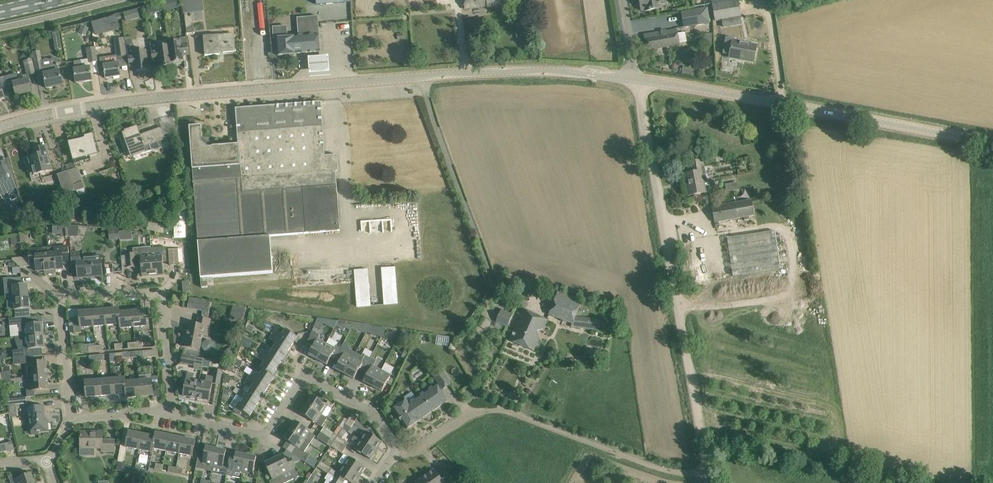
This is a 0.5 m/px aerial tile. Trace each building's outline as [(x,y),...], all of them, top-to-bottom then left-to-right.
[(466,9),(486,7),(488,8),(502,7),(501,0),(465,0),(466,9)] [(645,11),(662,8),(661,5),(666,4),(665,0),(640,0),(641,11),(645,10),(645,11)] [(713,5),(715,21),(741,17),(738,0),(713,5)] [(707,8),(682,12),(684,27),(709,23),(707,8)] [(185,14),(187,34),(195,32),(193,12),(185,13),(185,14)] [(102,20),(92,23),(96,35),(106,32),(120,28),(116,16),(102,20)] [(286,27),(273,28),(274,39),(277,39),(278,56),(296,54),(320,52),(318,20),(318,16),(297,18),(298,37),(287,38),(286,27)] [(661,32),(644,35),(647,50),(679,44),(679,43),(687,42),(686,32),(677,34),(677,29),(666,31),(666,30),(661,31),(661,32)] [(236,51),(235,41),(235,35),(218,37),(218,35),(203,36),(205,56),(220,54),(220,53),(236,51)] [(134,43),(133,43),(132,37),(126,38),(127,44),(126,44),(128,57),(130,67),(136,66),(137,72),(149,70),(146,50),(135,52),(134,43)] [(170,43),(169,43),(172,63),(184,61),(183,56),(189,55),(187,37),(180,38),(181,42),(179,39),(177,39),(172,39),(171,40),(170,42),(170,43)] [(726,37),(723,54),(730,55),(730,57),(754,62),(755,52),(757,46),(734,42),(735,39),(726,37)] [(117,57),(118,57),(126,56),(124,38),(114,39),(117,57)] [(156,42),(150,43),(153,62),(159,61),(160,67),(172,65),(172,63),(169,43),(168,43),(169,45),(157,46),(156,42)] [(92,81),(91,74),(89,63),(97,61),(95,47),(87,49),(88,59),(81,61),(75,62),(76,69),(74,69),(75,73),(76,83),(92,81)] [(41,50),(33,52),(37,73),(43,71),(47,88),(63,85),(60,71),(58,64),(53,65),(51,59),(49,60),(48,59),(44,59),(43,61),(41,50)] [(329,55),(311,57),(312,70),(330,69),(329,55)] [(119,66),(119,63),(112,64),(111,57),(104,58),(105,65),(101,66),(102,73),(105,72),(106,78),(121,76),(119,66)] [(27,75),(28,75),(35,73),(32,59),(24,61),(27,75)] [(30,82),(29,79),(18,82),(16,73),(5,76),(8,85),(14,84),(16,96),(32,92),(30,82)] [(202,126),(190,127),(202,288),(208,287),(208,278),(273,273),(270,236),(342,230),(337,172),(339,172),(338,155),(325,156),(321,102),(236,108),(238,145),(213,147),(203,138),(202,126)] [(166,139),(165,136),(161,127),(141,135),(137,126),(122,132),(131,159),(147,153),(145,148),(166,139)] [(98,154),(95,143),(93,134),(85,136),(85,137),(68,142),(71,152),(73,158),(74,161),(76,160),(77,163),(92,160),(91,156),(98,154)] [(53,171),(49,155),(46,146),(33,149),(35,155),(28,157),(30,163),(27,164),(32,181),(42,178),(41,174),(53,171)] [(693,172),(685,174),(689,195),(706,192),(704,184),(707,184),(705,170),(703,159),(691,162),(693,172)] [(9,182),(4,171),(0,161),(0,185),(9,182)] [(82,181),(73,184),(75,191),(85,188),(82,181)] [(750,219),(749,216),(755,215),(752,199),(712,207),(715,222),(744,217),(745,220),(750,219)] [(186,213),(174,214),(175,238),(186,238),(186,213)] [(119,229),(109,230),(110,240),(120,239),(120,232),(119,229)] [(132,231),(120,232),(120,239),(120,241),(133,240),(132,231)] [(733,276),(743,275),(781,269),(775,231),(727,238),(733,276)] [(26,234),(15,236),(16,244),(27,242),(26,234)] [(70,262),(69,252),(68,246),(55,247),(48,248),(51,273),(56,273),(56,270),(64,269),(63,263),(70,262)] [(150,247),(133,248),(134,253),(126,254),(128,268),(136,267),(135,264),(141,264),(142,277),(153,276),(150,247)] [(151,247),(150,247),(153,276),(164,275),(163,262),(170,261),(170,265),(179,265),(178,249),(162,251),(162,256),(152,257),(151,247)] [(46,274),(51,273),(48,248),(28,249),(30,266),(36,266),(37,272),(45,271),(46,274)] [(315,248),(280,253),(281,258),(316,254),(315,248)] [(101,255),(81,257),(80,252),(71,253),(72,263),(77,262),(79,278),(103,276),(102,266),(101,255)] [(382,267),(383,303),(395,303),(394,266),(382,267)] [(369,268),(355,268),(356,305),(371,305),(369,268)] [(28,284),(22,285),(21,277),(4,279),(5,284),(8,284),(9,292),(14,292),(14,298),(29,297),(28,284)] [(572,327),(599,331),(600,319),(576,316),(582,300),(559,291),(550,315),(572,324),(572,327)] [(29,297),(14,298),(16,318),(22,317),(31,317),(29,297)] [(206,311),(207,300),(190,298),(188,308),(206,311)] [(247,308),(233,304),(229,319),(243,323),(247,308)] [(120,312),(119,308),(106,310),(107,325),(120,324),(120,328),(121,328),(120,312)] [(513,314),(502,309),(497,322),(508,327),(513,314)] [(94,327),(107,325),(106,310),(93,311),(94,327)] [(134,327),(137,327),(147,326),(146,310),(132,311),(134,327)] [(547,320),(537,316),(524,310),(510,341),(533,351),(539,338),(534,336),(536,330),(538,331),(543,329),(547,320)] [(81,328),(94,327),(93,311),(79,312),(80,318),(73,318),(74,333),(82,333),(81,328)] [(121,328),(134,327),(132,311),(120,312),(121,328)] [(33,324),(33,317),(31,317),(22,317),(16,318),(10,319),(10,326),(18,326),(18,328),(21,328),(20,337),(16,338),(44,335),(43,323),(33,324)] [(211,319),(208,318),(199,317),(197,324),(189,323),(187,330),(185,330),(182,346),(200,349),(201,347),(203,347),(203,349),(206,351),(209,352),(211,351),(213,349),(214,346),(213,343),(211,341),(208,340),(205,341),(203,343),(201,343),(203,335),(207,336),(211,319)] [(317,320),(314,327),(321,329),(325,319),(318,318),(317,320)] [(355,323),(348,322),(345,328),(351,331),(352,329),(355,323)] [(361,324),(355,323),(352,329),(357,332),(361,324)] [(249,325),(246,330),(251,334),(255,328),(249,325)] [(300,338),(286,330),(279,325),(272,335),(291,347),(295,342),(297,343),(300,338)] [(380,327),(376,335),(381,338),(386,328),(380,327)] [(318,360),(327,344),(318,339),(320,335),(313,331),(310,336),(311,336),(307,343),(313,346),(309,355),(318,360)] [(407,343),(410,337),(402,334),(399,339),(407,343)] [(45,348),(44,335),(16,338),(16,342),(18,347),(19,350),(13,350),(13,358),(28,357),(27,350),(29,350),(45,348)] [(288,352),(291,347),(272,335),(270,339),(277,344),(273,349),(287,358),(290,353),(288,352)] [(337,345),(335,348),(327,344),(318,360),(327,365),(332,356),(337,358),(342,348),(337,345)] [(273,349),(269,346),(265,351),(263,350),(260,354),(279,366),(282,361),(284,362),(287,358),(273,349)] [(356,353),(343,346),(342,348),(337,358),(341,360),(336,369),(345,374),(356,353)] [(142,365),(142,359),(157,358),(156,350),(136,352),(136,358),(137,358),(138,365),(142,365)] [(123,353),(110,354),(111,362),(116,362),(116,359),(124,359),(123,353)] [(365,368),(371,358),(363,353),(362,356),(356,353),(345,374),(354,379),(361,366),(365,368)] [(96,355),(97,365),(98,365),(97,361),(105,360),(104,354),(96,355)] [(276,371),(279,366),(260,354),(257,359),(264,363),(261,368),(263,370),(275,377),(278,373),(276,371)] [(191,364),(192,357),(182,355),(181,362),(191,364)] [(381,370),(374,366),(377,361),(371,358),(365,368),(370,371),(364,382),(373,387),(381,370)] [(33,377),(47,375),(46,361),(36,362),(27,363),(28,370),(33,370),(33,377)] [(452,384),(450,380),(452,379),(444,368),(442,369),(441,368),(432,374),(443,390),(452,384)] [(213,384),(220,385),(223,371),(215,370),(213,377),(206,376),(205,382),(199,381),(196,398),(199,399),(200,400),(203,401),(204,400),(210,401),(213,384)] [(277,379),(275,377),(263,370),(260,375),(253,371),(250,375),(269,387),(272,382),(274,384),(277,379)] [(382,392),(387,383),(391,375),(381,370),(373,387),(382,392)] [(196,398),(199,381),(194,380),(195,374),(188,373),(187,379),(186,379),(183,396),(188,397),(189,398),(191,398),(192,398),(196,398)] [(29,391),(39,390),(48,389),(47,375),(33,377),(34,384),(29,384),(29,391)] [(112,395),(126,394),(125,375),(119,375),(120,378),(111,379),(112,395)] [(126,382),(125,378),(125,375),(126,394),(127,398),(140,397),(138,381),(126,382)] [(250,375),(247,380),(254,384),(251,389),(265,398),(268,394),(265,392),(269,387),(250,375)] [(153,386),(159,386),(158,376),(152,376),(152,380),(138,381),(140,397),(153,395),(153,386)] [(98,380),(92,381),(92,378),(79,379),(80,392),(86,392),(87,397),(99,396),(98,380)] [(12,379),(3,379),(5,388),(12,387),(12,379)] [(99,396),(112,395),(111,379),(98,380),(99,396)] [(405,397),(407,400),(393,409),(407,429),(420,420),(420,419),(448,401),(437,385),(417,398),(412,392),(405,397)] [(251,389),(246,386),(243,391),(236,387),(234,392),(237,395),(256,406),(260,401),(262,403),(265,398),(251,389)] [(256,406),(237,395),(244,399),(241,404),(239,403),(234,411),(240,415),(243,412),(250,416),(253,411),(256,412),(259,408),(256,406)] [(332,409),(331,409),(334,405),(328,401),(326,405),(313,396),(307,405),(322,415),(322,414),(326,417),(327,416),(332,409)] [(307,405),(301,413),(310,419),(316,423),(322,427),(328,418),(322,415),(307,405)] [(30,416),(30,425),(31,435),(39,434),(39,433),(49,432),(48,420),(46,421),(45,406),(27,407),(27,417),(30,416)] [(351,428),(358,417),(353,413),(346,424),(351,428)] [(296,421),(290,430),(310,444),(316,436),(310,432),(311,431),(296,421)] [(339,426),(335,433),(336,434),(338,435),(343,429),(339,426)] [(305,453),(310,444),(290,430),(284,439),(296,447),(292,454),(306,462),(310,456),(305,453)] [(361,439),(377,450),(382,442),(366,431),(361,439)] [(115,452),(115,450),(115,440),(103,440),(103,432),(81,432),(81,448),(91,448),(102,449),(102,452),(115,452)] [(139,450),(142,434),(129,432),(127,441),(126,447),(139,450)] [(331,447),(334,441),(321,432),(317,439),(331,447)] [(166,451),(169,436),(156,433),(155,437),(153,449),(166,451)] [(153,449),(155,437),(142,434),(139,450),(152,453),(153,449)] [(179,454),(183,438),(169,436),(166,451),(179,454)] [(346,448),(349,443),(338,436),(335,441),(346,448)] [(192,457),(194,451),(196,441),(183,438),(179,454),(192,457)] [(370,459),(377,450),(361,439),(355,449),(370,459)] [(342,454),(346,448),(335,441),(334,441),(331,447),(342,454)] [(13,442),(6,444),(7,451),(15,449),(13,442)] [(212,471),(216,449),(206,447),(204,458),(198,457),(196,468),(212,471)] [(229,463),(224,462),(227,451),(216,449),(212,471),(211,473),(227,476),(227,475),(229,463)] [(246,455),(236,453),(234,464),(229,463),(227,475),(242,478),(243,473),(246,455)] [(253,475),(255,467),(257,457),(246,455),(243,473),(253,475)] [(300,476),(292,459),(287,461),(284,455),(274,459),(286,482),(300,476)] [(365,467),(357,462),(349,457),(344,465),(359,476),(365,467)] [(274,459),(265,464),(273,480),(270,481),(271,482),(286,482),(274,459)] [(329,474),(333,469),(321,461),(318,467),(328,474),(329,474)] [(359,476),(344,465),(338,474),(351,482),(355,482),(359,476)] [(444,470),(437,474),(435,470),(417,482),(453,482),(444,470)] [(32,473),(18,478),(16,474),(9,477),(11,482),(15,482),(35,482),(32,473)] [(329,474),(328,474),(325,479),(327,481),(326,482),(343,482),(329,474)]
